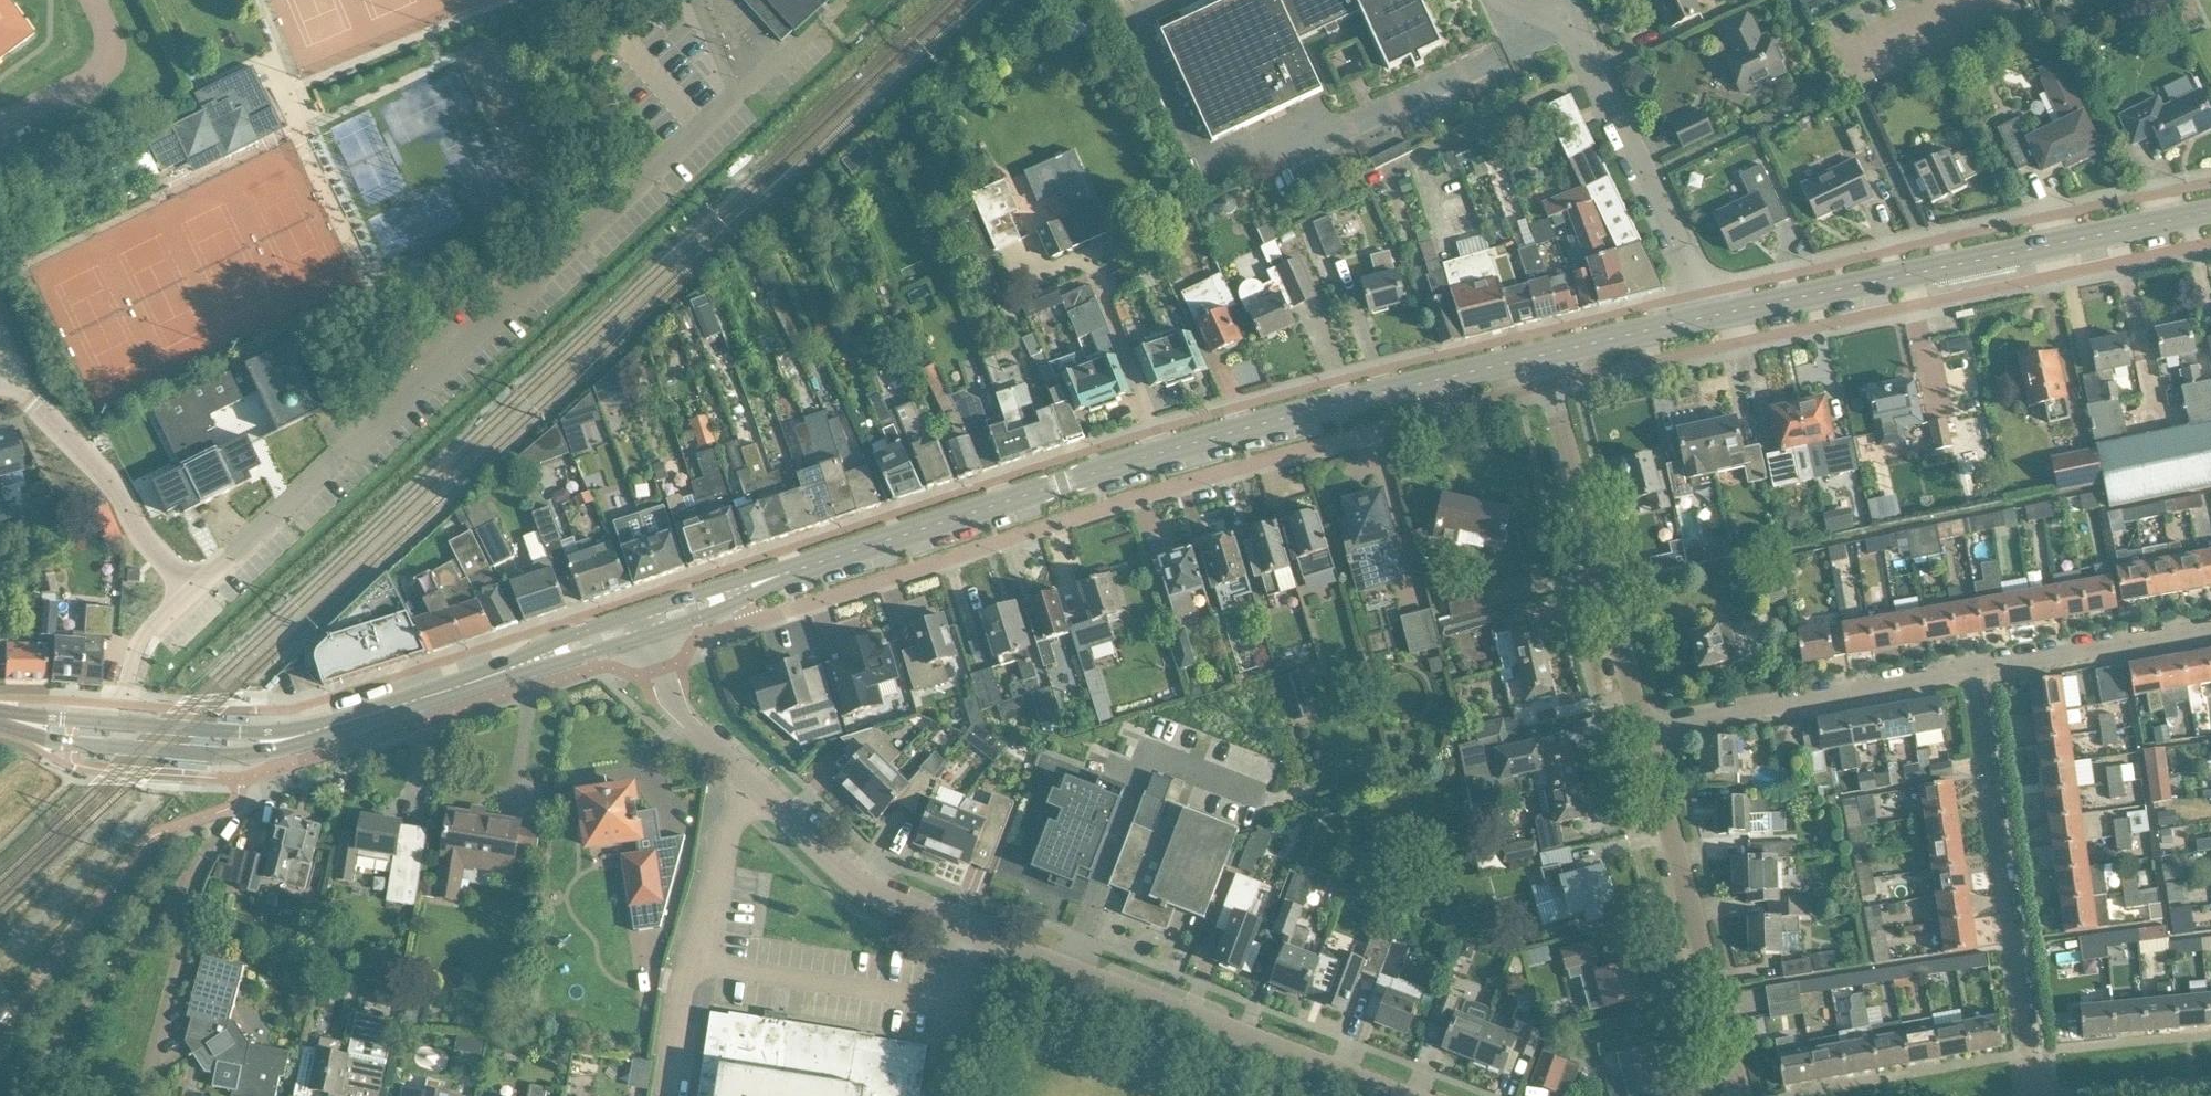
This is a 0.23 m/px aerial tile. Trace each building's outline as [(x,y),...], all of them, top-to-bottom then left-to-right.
[(33,35),(8,0),(0,0),(0,60),(33,35)] [(775,41),(819,0),(737,0),(775,41)] [(1281,0),(1230,0),(1184,21),(1180,12),(1157,23),(1213,142),(1323,91),(1299,40),(1281,0)] [(1299,40),(1362,11),(1389,69),(1411,59),(1416,68),(1424,64),(1420,55),(1443,44),(1422,0),(1281,0),(1299,40)] [(1671,28),(1701,14),(1694,0),(1657,0),(1671,28)] [(1765,49),(1748,12),(1719,26),(1732,54),(1725,57),(1742,93),(1784,73),(1771,46),(1765,49)] [(847,23),(839,29),(855,49),(863,43),(847,23)] [(1998,129),(2018,171),(2038,162),(2043,172),(2068,160),(2071,165),(2094,154),(2091,148),(2099,145),(2058,62),(2038,71),(2063,123),(2028,139),(2018,119),(1998,129)] [(203,112),(146,140),(161,173),(219,145),(225,157),(258,141),(248,121),(272,110),(252,67),(195,95),(203,112)] [(2200,90),(2163,108),(2158,98),(2119,117),(2133,145),(2156,134),(2164,152),(2210,130),(2210,114),(2200,90)] [(1572,220),(1577,235),(1588,266),(1599,306),(1665,290),(1595,145),(1571,94),(1544,107),(1583,188),(1542,203),(1548,219),(1552,218),(1569,212),(1572,220)] [(1713,134),(1702,111),(1673,125),(1684,148),(1713,134)] [(1858,156),(1870,151),(1859,128),(1847,134),(1858,156)] [(1496,133),(1477,141),(1486,164),(1504,156),(1496,133)] [(864,164),(888,151),(880,137),(856,150),(864,164)] [(1473,158),(1467,145),(1454,151),(1459,164),(1473,158)] [(1898,165),(1897,165),(1916,204),(1929,198),(1932,204),(1967,188),(1964,181),(1977,175),(1965,150),(1952,156),(1949,150),(1914,167),(1917,173),(1905,179),(1898,165)] [(1086,172),(1084,173),(1075,151),(1062,156),(1062,154),(1055,157),(1055,159),(1025,172),(1031,185),(1055,175),(1073,217),(1039,231),(1051,259),(1111,233),(1086,172)] [(1855,160),(1801,186),(1817,220),(1844,207),(1846,211),(1873,198),(1855,160)] [(1750,197),(1714,215),(1731,252),(1775,230),(1773,227),(1788,220),(1761,165),(1740,175),(1750,197)] [(1005,181),(972,195),(996,251),(1021,240),(1010,215),(1018,211),(1005,181)] [(1218,202),(1217,205),(1218,207),(1219,210),(1221,212),(1224,214),(1226,215),(1228,215),(1231,214),(1233,213),(1235,210),(1236,208),(1237,207),(1237,204),(1236,200),(1234,198),(1232,197),(1229,195),(1225,196),(1222,197),(1219,200),(1218,202)] [(956,224),(977,213),(975,211),(971,213),(966,200),(948,208),(956,224)] [(1514,327),(1489,251),(1462,259),(1446,212),(1428,218),(1443,264),(1451,291),(1451,292),(1466,339),(1514,327)] [(1555,226),(1572,220),(1569,212),(1552,218),(1555,226)] [(977,213),(956,224),(983,283),(994,277),(989,265),(993,257),(996,256),(977,213)] [(1344,252),(1330,217),(1313,223),(1327,258),(1344,252)] [(1545,242),(1555,238),(1548,220),(1538,224),(1545,242)] [(1265,227),(1258,230),(1265,246),(1274,241),(1275,241),(1278,240),(1271,224),(1265,227)] [(1283,254),(1298,250),(1292,232),(1277,236),(1283,254)] [(1588,266),(1577,235),(1567,239),(1580,272),(1574,273),(1578,288),(1583,310),(1599,306),(1588,266)] [(1262,247),(1260,248),(1268,265),(1282,259),(1275,241),(1274,241),(1265,246),(1262,247)] [(1444,288),(1449,286),(1440,260),(1438,261),(1432,241),(1419,245),(1430,275),(1427,276),(1435,300),(1426,302),(1443,344),(1462,340),(1444,288)] [(1548,280),(1549,280),(1537,245),(1518,251),(1529,285),(1539,321),(1557,316),(1548,280)] [(1539,321),(1529,285),(1519,288),(1508,255),(1498,258),(1496,249),(1489,251),(1514,327),(1539,321)] [(1405,303),(1399,282),(1397,273),(1393,274),(1388,253),(1372,257),(1377,278),(1363,282),(1371,312),(1405,303)] [(1241,289),(1240,293),(1248,312),(1250,311),(1254,319),(1263,339),(1294,325),(1285,305),(1284,302),(1292,298),(1296,306),(1316,297),(1299,258),(1268,272),(1273,282),(1263,286),(1261,284),(1257,281),(1252,280),(1247,281),(1243,284),(1241,289)] [(1548,280),(1557,316),(1579,311),(1572,280),(1566,281),(1564,271),(1558,273),(1559,277),(1549,280),(1548,280)] [(1240,341),(1231,321),(1226,310),(1236,305),(1222,275),(1212,279),(1214,285),(1187,297),(1214,354),(1240,341)] [(1028,319),(1063,304),(1061,298),(1063,297),(1057,285),(1037,294),(1021,302),(1028,319)] [(1086,361),(1104,408),(1118,403),(1117,399),(1129,394),(1114,358),(1120,356),(1097,300),(1091,287),(1086,289),(1085,287),(1063,297),(1061,298),(1063,304),(1079,340),(1092,334),(1101,355),(1087,361),(1086,361)] [(707,297),(692,303),(696,311),(695,312),(707,340),(722,334),(707,297)] [(888,307),(886,315),(890,323),(898,326),(906,322),(909,314),(905,306),(896,303),(888,307)] [(689,310),(672,316),(679,335),(696,329),(689,310)] [(2202,384),(2189,324),(2157,330),(2163,360),(2182,356),(2184,369),(2182,369),(2186,387),(2183,387),(2191,427),(2130,440),(2120,399),(2088,405),(2088,406),(2087,406),(2097,453),(2103,482),(2108,508),(2210,487),(2210,382),(2202,384)] [(1161,336),(1180,383),(1194,379),(1193,375),(1205,371),(1189,334),(1179,337),(1177,331),(1161,336)] [(1072,410),(1056,378),(1049,364),(1035,334),(1023,339),(1032,358),(1033,357),(1054,399),(1056,407),(1053,408),(1065,445),(1086,439),(1072,410)] [(1167,388),(1180,383),(1161,336),(1146,340),(1148,347),(1138,350),(1154,387),(1166,384),(1167,388)] [(1965,336),(1948,340),(1951,354),(1968,350),(1965,336)] [(2088,405),(2120,399),(2116,383),(2114,383),(2111,371),(2130,367),(2124,337),(2092,343),(2098,373),(2082,376),(2088,405)] [(216,451),(206,432),(215,428),(209,416),(284,379),(295,402),(310,394),(286,344),(234,370),(224,375),(152,411),(181,468),(151,483),(166,513),(179,507),(183,514),(250,481),(247,474),(260,467),(255,457),(284,443),(278,430),(248,445),(244,437),(216,451)] [(1086,361),(1082,352),(1049,364),(1056,378),(1072,410),(1076,408),(1078,412),(1090,408),(1091,412),(1104,408),(1086,361)] [(2039,352),(2020,356),(2025,378),(2032,408),(2046,404),(2051,425),(2059,423),(2070,420),(2060,377),(2056,355),(2040,358),(2039,352)] [(1065,445),(1053,408),(1036,414),(1027,386),(1026,387),(1020,365),(1019,365),(1019,363),(1009,366),(1008,364),(1000,366),(996,355),(985,360),(996,390),(1008,386),(1010,392),(1013,391),(1034,456),(1065,445)] [(866,363),(870,373),(880,369),(877,359),(866,363)] [(950,397),(941,379),(934,365),(924,370),(946,417),(949,415),(955,432),(943,436),(959,480),(983,472),(983,471),(969,438),(950,397)] [(834,388),(847,383),(840,367),(827,372),(834,388)] [(1869,390),(1874,412),(1880,440),(1904,435),(1902,427),(1923,423),(1914,381),(1869,390)] [(966,392),(950,397),(969,438),(983,471),(1000,466),(1001,466),(1034,456),(1013,391),(1010,392),(1008,386),(996,390),(998,396),(1005,417),(986,423),(980,400),(969,403),(966,392)] [(593,393),(577,408),(582,426),(601,420),(593,393)] [(924,491),(915,471),(879,396),(869,401),(892,448),(875,457),(895,501),(924,491)] [(1801,405),(1799,405),(1815,479),(1828,476),(1857,470),(1855,460),(1851,438),(1833,442),(1824,400),(1811,403),(1809,401),(1802,403),(1801,405)] [(927,490),(954,482),(940,442),(936,443),(916,401),(895,410),(927,490)] [(1782,453),(1768,456),(1772,478),(1774,488),(1801,482),(1815,479),(1799,405),(1796,406),(1794,405),(1787,406),(1785,408),(1773,411),(1782,453)] [(821,431),(830,428),(825,412),(815,416),(821,431)] [(848,484),(858,513),(881,505),(867,463),(855,467),(839,418),(829,422),(826,412),(825,412),(830,428),(831,428),(841,459),(840,459),(848,484)] [(690,421),(699,447),(716,442),(707,416),(690,421)] [(1707,424),(1719,473),(1745,467),(1749,484),(1767,480),(1760,445),(1743,449),(1736,418),(1707,424)] [(1952,447),(1951,441),(1946,419),(1929,423),(1936,451),(1952,447)] [(848,484),(840,459),(820,466),(806,424),(805,425),(813,451),(824,483),(837,520),(858,513),(848,484)] [(1719,473),(1707,424),(1678,431),(1685,461),(1667,465),(1672,487),(1674,500),(1693,496),(1691,488),(1721,482),(1719,473)] [(814,527),(837,520),(824,483),(813,451),(805,425),(795,428),(810,472),(798,476),(803,490),(802,490),(814,527)] [(0,434),(0,477),(22,471),(18,458),(23,456),(19,443),(15,444),(11,431),(0,434)] [(781,497),(774,473),(762,477),(753,460),(746,438),(738,441),(752,480),(771,541),(793,534),(781,497)] [(752,480),(738,441),(737,441),(736,440),(728,442),(738,473),(746,499),(734,503),(749,548),(771,541),(752,480)] [(534,445),(516,460),(521,476),(543,468),(534,445)] [(767,453),(773,471),(785,466),(779,449),(767,453)] [(699,507),(717,559),(745,550),(721,474),(713,450),(697,455),(705,479),(691,483),(699,507)] [(2059,492),(2103,482),(2097,453),(2053,462),(2059,492)] [(1670,507),(1661,474),(1657,475),(1651,455),(1625,462),(1635,499),(1654,494),(1658,510),(1670,507)] [(784,470),(774,473),(781,497),(793,534),(814,527),(802,490),(797,476),(787,479),(784,470)] [(574,499),(578,509),(595,500),(590,491),(574,499)] [(2094,493),(2080,496),(2083,511),(2098,508),(2094,493)] [(1346,503),(1350,519),(1339,522),(1358,594),(1402,582),(1391,540),(1390,535),(1391,535),(1386,515),(1381,494),(1346,503)] [(57,506),(52,496),(37,500),(40,511),(57,506)] [(717,559),(699,507),(688,511),(684,499),(680,496),(667,500),(689,568),(717,559)] [(2188,498),(2190,511),(2203,508),(2200,496),(2188,498)] [(1438,525),(1413,533),(1416,543),(1436,537),(1442,539),(1456,542),(1459,530),(1503,539),(1504,533),(1506,534),(1506,530),(1505,530),(1509,511),(1490,507),(1489,513),(1464,507),(1465,502),(1446,497),(1442,519),(1440,525),(1438,525)] [(1902,518),(1898,497),(1869,503),(1873,524),(1902,518)] [(475,531),(493,567),(514,556),(484,498),(463,508),(469,521),(475,531)] [(2176,514),(2190,511),(2188,498),(2174,501),(2176,514)] [(2041,504),(2044,519),(2059,516),(2056,501),(2041,504)] [(2135,508),(2137,521),(2167,514),(2164,502),(2135,508)] [(2029,523),(2044,519),(2041,504),(2026,508),(2029,523)] [(110,514),(106,505),(95,510),(99,519),(110,514)] [(19,507),(7,510),(9,520),(22,517),(19,507)] [(469,521),(463,508),(462,507),(454,513),(461,525),(465,523),(469,532),(448,543),(456,560),(430,572),(464,642),(518,624),(490,569),(493,567),(475,531),(469,521)] [(665,507),(654,511),(639,515),(639,516),(648,541),(660,577),(686,569),(665,507)] [(592,558),(586,541),(576,544),(580,555),(570,558),(551,508),(534,514),(540,530),(539,530),(550,559),(562,593),(579,588),(584,603),(600,597),(597,588),(602,587),(598,575),(592,577),(587,560),(592,558)] [(2112,526),(2137,521),(2135,508),(2109,514),(2112,526)] [(9,520),(7,510),(0,512),(0,523),(9,520)] [(1294,561),(1297,560),(1303,579),(1335,569),(1329,550),(1317,510),(1288,520),(1291,531),(1285,533),(1294,561)] [(1983,516),(1986,531),(2007,527),(2003,512),(1983,516)] [(660,577),(648,541),(639,516),(614,524),(635,585),(660,577)] [(1966,535),(1986,531),(1983,516),(1964,520),(1966,535)] [(1939,541),(1966,535),(1964,520),(1936,526),(1941,554),(1942,554),(1939,541)] [(1297,588),(1284,547),(1278,526),(1276,527),(1275,523),(1245,533),(1249,545),(1247,546),(1257,578),(1262,576),(1268,597),(1297,588)] [(1912,560),(1941,554),(1936,526),(1907,532),(1911,552),(1912,560)] [(1900,554),(1911,552),(1907,532),(1885,536),(1887,551),(1899,549),(1900,554)] [(1251,587),(1241,557),(1235,536),(1207,545),(1210,557),(1204,558),(1214,589),(1215,588),(1219,601),(1236,596),(1235,592),(1251,587)] [(1868,555),(1887,551),(1885,536),(1865,540),(1868,555)] [(597,588),(600,597),(631,586),(612,543),(594,550),(590,539),(586,541),(592,558),(587,560),(592,577),(598,575),(602,587),(597,588)] [(2204,588),(2198,554),(2183,557),(2181,543),(2169,545),(2178,593),(2204,588)] [(1831,562),(1847,559),(1844,545),(1828,548),(1831,562)] [(2151,598),(2178,593),(2169,545),(2143,550),(2145,562),(2151,598)] [(1205,588),(1199,570),(1193,549),(1159,560),(1172,599),(1178,616),(1194,611),(1188,594),(1205,588)] [(2128,551),(2116,553),(2120,581),(2124,602),(2151,598),(2145,562),(2143,550),(2128,553),(2128,551)] [(1685,563),(1682,551),(1656,556),(1658,569),(1685,563)] [(2210,587),(2210,552),(2198,554),(2204,588),(2210,587)] [(39,575),(55,573),(51,554),(35,557),(39,575)] [(539,575),(513,583),(519,601),(526,622),(547,615),(568,608),(562,593),(550,559),(535,564),(539,575)] [(2083,582),(2088,614),(2117,609),(2109,564),(2094,566),(2097,579),(2083,582)] [(139,583),(140,570),(127,570),(127,583),(139,583)] [(464,642),(430,572),(429,570),(412,579),(422,598),(405,606),(406,606),(421,637),(425,649),(426,648),(428,654),(464,642)] [(2061,574),(2053,576),(2055,587),(2054,587),(2060,619),(2088,614),(2083,582),(2080,570),(2061,574)] [(42,593),(59,593),(55,573),(39,575),(42,593)] [(306,657),(306,660),(306,663),(306,665),(307,667),(309,675),(320,671),(324,686),(376,670),(411,659),(428,654),(426,648),(425,649),(421,637),(406,606),(405,606),(389,576),(388,573),(355,603),(331,627),(322,635),(314,642),(311,646),(309,648),(308,650),(307,652),(306,655),(306,657)] [(1763,606),(1789,598),(1781,573),(1755,581),(1763,606)] [(1092,621),(1071,628),(1077,649),(1078,651),(1079,651),(1086,675),(1099,672),(1092,648),(1114,641),(1107,618),(1121,614),(1116,596),(1109,575),(1081,584),(1092,621)] [(1454,618),(1477,613),(1476,608),(1531,597),(1527,579),(1449,596),(1454,618)] [(1983,632),(1977,601),(1963,603),(1960,587),(1948,589),(1951,605),(1950,605),(1955,637),(1983,632)] [(2031,624),(2060,619),(2054,587),(2026,592),(2031,624)] [(1069,634),(1063,611),(1056,590),(1030,598),(1033,610),(1028,612),(1045,667),(1056,664),(1050,645),(1055,644),(1053,639),(1069,634)] [(2003,629),(2031,624),(2026,592),(1997,597),(2003,629)] [(55,641),(59,594),(59,593),(42,593),(42,594),(37,646),(6,645),(6,641),(0,641),(0,666),(5,666),(5,681),(46,682),(47,656),(53,656),(54,641),(55,641)] [(1983,632),(2003,629),(1997,597),(1977,601),(1983,632)] [(1042,691),(1041,688),(1014,605),(984,615),(1001,667),(1018,661),(1024,681),(1010,685),(1015,699),(1004,703),(992,668),(971,675),(982,710),(997,705),(1003,724),(1037,712),(1031,694),(1042,691)] [(1927,642),(1955,637),(1950,605),(1922,611),(1927,642)] [(1477,613),(1454,618),(1439,621),(1443,636),(1503,622),(1500,608),(1477,613)] [(1432,610),(1402,617),(1411,654),(1441,647),(1432,610)] [(1904,646),(1927,642),(1922,611),(1899,615),(1904,646)] [(904,653),(906,659),(916,692),(949,681),(942,661),(956,657),(943,615),(933,618),(931,614),(918,618),(920,622),(915,624),(922,647),(904,653)] [(1876,651),(1904,646),(1899,615),(1870,620),(1876,651)] [(1194,652),(1206,651),(1200,619),(1189,621),(1194,652)] [(1847,656),(1876,651),(1870,620),(1843,625),(1847,656)] [(1728,623),(1712,628),(1690,634),(1700,669),(1738,660),(1732,638),(1728,623)] [(1803,663),(1847,656),(1843,625),(1798,632),(1803,663)] [(1497,636),(1505,671),(1548,661),(1540,626),(1518,631),(1497,636)] [(1197,665),(1185,627),(1170,632),(1182,670),(1197,665)] [(54,641),(53,656),(51,682),(100,686),(104,636),(72,633),(71,642),(55,641),(54,641)] [(831,670),(830,665),(827,666),(843,717),(879,706),(873,687),(899,679),(888,643),(883,645),(880,634),(865,639),(864,634),(851,638),(852,643),(842,646),(851,676),(833,681),(830,670),(831,670)] [(2210,683),(2210,671),(2207,651),(2182,656),(2190,701),(2192,714),(2206,712),(2201,685),(2210,683)] [(802,746),(819,740),(842,734),(822,668),(820,668),(821,671),(803,677),(802,674),(801,674),(797,660),(793,661),(792,659),(790,656),(785,654),(781,656),(779,659),(779,663),(779,665),(769,668),(772,676),(753,682),(755,687),(754,687),(752,690),(751,694),(751,697),(752,701),(754,704),(757,706),(760,707),(761,707),(762,712),(781,706),(783,714),(792,711),(802,746)] [(2175,704),(2190,701),(2182,656),(2155,661),(2164,710),(2166,719),(2178,717),(2175,704)] [(1465,657),(1460,657),(1456,662),(1456,666),(1463,672),(1469,671),(1472,668),(1472,663),(1465,657)] [(1505,671),(1501,672),(1503,684),(1506,683),(1511,705),(1527,702),(1534,701),(1555,696),(1548,661),(1513,669),(1505,671)] [(2150,713),(2164,710),(2155,661),(2129,665),(2135,697),(2146,695),(2150,713)] [(2128,700),(2122,666),(2096,671),(2101,704),(2128,700)] [(1297,672),(1281,678),(1295,721),(1311,715),(1297,672)] [(2034,713),(2066,708),(2062,678),(2030,682),(2034,713)] [(1041,725),(1055,720),(1044,690),(1042,691),(1031,694),(1037,712),(1041,725)] [(1909,704),(1914,735),(1945,730),(1939,699),(1909,704)] [(1884,741),(1914,735),(1909,704),(1878,709),(1884,741)] [(2038,739),(2070,734),(2066,708),(2034,713),(2038,739)] [(1854,746),(1884,741),(1878,709),(1847,715),(1857,769),(1858,769),(1854,746)] [(2101,730),(2116,727),(2114,713),(2099,716),(2100,724),(2101,730)] [(1843,772),(1857,769),(1847,715),(1801,723),(1806,752),(1807,754),(1839,748),(1843,772)] [(2099,716),(2088,717),(2089,726),(2100,724),(2099,716)] [(1472,744),(1507,735),(1503,720),(1468,730),(1472,744)] [(1791,754),(1806,752),(1801,723),(1786,726),(1791,754)] [(1777,757),(1791,754),(1786,726),(1771,729),(1776,750),(1777,757)] [(2156,744),(2171,742),(2168,726),(2153,728),(2156,744)] [(2116,727),(2101,730),(2103,747),(2118,744),(2116,727)] [(855,803),(889,768),(900,756),(873,730),(873,729),(841,739),(849,747),(844,751),(855,761),(838,780),(846,787),(842,791),(855,803)] [(2042,766),(2074,762),(2070,734),(2038,739),(2042,766)] [(1472,744),(1460,747),(1472,805),(1518,795),(1515,778),(1530,775),(1533,792),(1550,788),(1578,783),(1570,747),(1544,753),(1541,741),(1511,747),(1507,735),(1472,744)] [(1717,800),(1748,799),(1747,784),(1738,784),(1737,761),(1736,739),(1701,741),(1703,775),(1705,775),(1705,787),(1717,787),(1717,800)] [(2164,748),(2145,750),(2149,777),(2168,774),(2164,748)] [(1919,763),(1922,782),(1922,781),(1953,776),(1950,763),(1931,766),(1928,750),(1917,752),(1919,763)] [(2046,794),(2078,789),(2074,762),(2042,766),(2046,794)] [(1906,785),(1922,782),(1919,763),(1903,766),(1904,772),(1890,775),(1890,773),(1892,786),(1906,784),(1906,785)] [(2108,785),(2123,783),(2121,766),(2106,768),(2108,785)] [(912,810),(932,778),(923,771),(908,787),(889,768),(855,803),(868,815),(871,812),(879,819),(897,800),(912,810)] [(1892,786),(1890,773),(1874,775),(1874,773),(1858,775),(1861,792),(1877,790),(1877,789),(1892,786)] [(1054,808),(1033,869),(1075,885),(1078,877),(1090,882),(1125,790),(1100,781),(1098,787),(1060,774),(1048,806),(1054,808)] [(1175,778),(1174,782),(1155,774),(1148,793),(1147,792),(1133,826),(1135,827),(1120,865),(1112,885),(1114,886),(1114,885),(1134,892),(1126,912),(1125,911),(1125,913),(1167,929),(1168,927),(1167,927),(1174,908),(1205,921),(1213,900),(1240,831),(1177,806),(1186,783),(1175,778)] [(2168,774),(2149,777),(2149,779),(2153,804),(2172,801),(2168,776),(2168,774)] [(932,778),(912,810),(927,819),(917,844),(927,847),(925,852),(942,859),(964,799),(939,789),(941,783),(932,777),(932,778)] [(954,778),(951,791),(975,797),(978,783),(954,778)] [(1925,816),(1957,812),(1953,782),(1920,787),(1925,816)] [(1578,783),(1550,788),(1556,814),(1539,817),(1535,822),(1539,837),(1561,832),(1560,823),(1586,818),(1578,783)] [(2123,783),(2108,785),(2110,799),(2125,797),(2123,783)] [(634,787),(603,792),(603,791),(598,788),(587,789),(584,794),(584,795),(582,795),(585,817),(586,825),(583,825),(579,830),(581,840),(585,844),(589,844),(589,847),(621,842),(635,932),(661,928),(686,836),(660,840),(655,802),(656,796),(635,799),(634,787)] [(2050,821),(2082,817),(2078,789),(2046,794),(2050,821)] [(1848,828),(1863,825),(1860,812),(1866,811),(1867,814),(1876,813),(1873,795),(1843,801),(1848,828)] [(990,870),(998,848),(1015,804),(994,796),(984,822),(960,813),(942,859),(958,865),(960,860),(970,864),(971,862),(990,870)] [(1768,798),(1748,799),(1717,800),(1719,834),(1730,834),(1730,835),(1734,835),(1734,834),(1769,832),(1768,798)] [(2160,827),(2178,824),(2175,810),(2157,814),(2160,827)] [(450,812),(446,833),(437,896),(458,899),(464,865),(513,873),(521,823),(450,812)] [(1928,843),(1961,838),(1957,812),(1925,816),(1928,843)] [(2128,819),(2131,834),(2149,831),(2146,812),(2127,814),(2128,819)] [(234,851),(225,884),(240,888),(257,893),(262,875),(267,877),(266,878),(274,880),(304,888),(307,876),(315,849),(321,827),(297,821),(298,817),(283,813),(271,860),(249,854),(249,855),(234,851)] [(2053,849),(2086,844),(2082,817),(2050,821),(2053,849)] [(339,868),(337,880),(354,883),(359,856),(394,862),(388,901),(405,904),(418,828),(402,825),(402,824),(364,818),(361,833),(345,831),(342,846),(341,852),(339,868)] [(2131,838),(2131,834),(2128,819),(2114,821),(2116,840),(2131,838)] [(1853,854),(1868,851),(1863,825),(1848,828),(1853,854)] [(520,828),(517,845),(537,848),(540,832),(520,828)] [(1932,870),(1965,865),(1961,838),(1928,843),(1932,870)] [(2131,838),(2116,840),(2118,852),(2133,850),(2131,838)] [(2197,840),(2198,852),(2210,851),(2210,839),(2197,840)] [(1503,863),(1539,856),(1536,841),(1500,849),(1503,863)] [(1749,860),(1777,859),(1794,858),(1793,843),(1749,844),(1749,859),(1749,860)] [(2057,877),(2103,870),(2103,866),(2089,868),(2086,844),(2053,849),(2057,877)] [(1570,849),(1542,855),(1544,868),(1542,869),(1545,881),(1550,879),(1552,885),(1561,918),(1586,911),(1589,922),(1611,916),(1607,900),(1611,898),(1603,869),(1563,879),(1560,866),(1573,864),(1570,849)] [(1859,881),(1874,879),(1868,851),(1853,854),(1859,881)] [(1247,852),(1240,868),(1252,873),(1259,857),(1247,852)] [(1771,919),(1799,918),(1808,917),(1808,899),(1779,900),(1777,859),(1749,860),(1749,859),(1733,860),(1735,894),(1746,894),(1746,903),(1770,901),(1771,918),(1771,919)] [(1936,898),(1969,893),(1965,865),(1932,870),(1936,898)] [(2061,904),(2106,898),(2106,895),(2107,895),(2103,870),(2057,877),(2061,904)] [(1306,996),(1324,950),(1323,950),(1318,961),(1302,955),(1310,932),(1296,927),(1303,908),(1302,908),(1312,881),(1314,882),(1314,880),(1296,874),(1282,911),(1274,932),(1291,938),(1273,983),(1306,996)] [(1237,876),(1217,928),(1228,933),(1217,962),(1242,971),(1243,970),(1251,973),(1261,946),(1253,943),(1261,922),(1247,917),(1257,890),(1246,886),(1248,880),(1237,876)] [(2124,895),(2157,891),(2157,888),(2139,892),(2136,876),(2121,878),(2124,895)] [(1874,879),(1859,881),(1862,897),(1877,894),(1874,879)] [(2182,882),(2166,885),(2169,904),(2185,901),(2182,882)] [(2157,891),(2124,895),(2127,909),(2159,903),(2157,891)] [(1940,923),(1972,918),(1969,893),(1936,898),(1940,923)] [(2106,898),(2061,904),(2065,933),(2110,926),(2106,898)] [(1869,933),(1884,931),(1879,906),(1864,909),(1869,933)] [(2194,932),(2190,907),(2169,910),(2174,935),(2194,932)] [(1771,919),(1771,918),(1749,919),(1751,954),(1762,953),(1762,955),(1767,955),(1767,953),(1782,953),(1781,934),(1799,933),(1799,918),(1771,919)] [(1972,918),(1940,923),(1945,953),(1977,949),(1972,918)] [(2137,931),(2138,942),(2169,938),(2168,927),(2137,931)] [(1884,931),(1869,933),(1876,964),(1890,961),(1884,931)] [(2107,946),(2138,942),(2137,931),(2106,935),(2107,946)] [(2108,958),(2107,946),(2106,935),(2079,938),(2082,961),(2108,958)] [(2210,951),(2210,938),(2201,939),(2202,952),(2210,951)] [(2171,956),(2202,952),(2201,939),(2170,943),(2171,956)] [(1379,980),(1388,956),(1391,947),(1371,940),(1363,962),(1341,954),(1340,956),(1324,950),(1306,996),(1308,996),(1310,991),(1325,997),(1323,1002),(1345,1010),(1348,1002),(1349,1003),(1352,996),(1350,996),(1359,972),(1379,980)] [(1464,941),(1459,954),(1469,959),(1475,945),(1464,941)] [(1389,992),(1377,1023),(1407,1034),(1414,1017),(1416,1018),(1418,1013),(1415,1013),(1419,1003),(1424,989),(1399,979),(1410,949),(1393,943),(1391,947),(1388,956),(1379,980),(1392,985),(1389,992)] [(1594,943),(1561,952),(1566,971),(1568,971),(1571,979),(1581,977),(1590,1012),(1639,999),(1629,964),(1598,972),(1595,962),(1599,961),(1594,943)] [(242,1033),(235,1022),(230,1021),(245,965),(206,954),(206,952),(205,952),(191,1004),(188,1004),(188,1005),(197,1007),(195,1018),(193,1017),(186,1042),(194,1054),(190,1056),(191,1057),(199,1051),(209,1066),(217,1068),(213,1087),(234,1091),(233,1095),(277,1095),(281,1077),(285,1077),(290,1052),(250,1044),(242,1033)] [(1815,970),(1831,967),(1829,953),(1813,955),(1815,970)] [(1954,959),(1957,971),(1990,966),(1988,954),(1954,959)] [(1782,963),(1784,978),(1813,973),(1810,959),(1782,963)] [(1926,976),(1957,971),(1954,959),(1924,963),(1926,976)] [(1894,981),(1926,976),(1924,963),(1892,968),(1894,981)] [(1862,986),(1894,981),(1892,968),(1860,973),(1862,986)] [(1831,991),(1862,986),(1860,973),(1829,978),(1831,991)] [(1800,995),(1831,991),(1829,978),(1798,982),(1800,995)] [(378,982),(373,1003),(398,1008),(402,987),(378,982)] [(1801,1001),(1800,995),(1798,982),(1766,987),(1769,1006),(1801,1001)] [(2178,1029),(2210,1026),(2205,982),(2190,984),(2191,997),(2176,999),(2174,983),(2178,1029)] [(2147,1032),(2178,1029),(2174,983),(2158,985),(2159,1000),(2144,1002),(2147,1032)] [(1474,1060),(1487,1027),(1487,1026),(1492,1013),(1486,1008),(1474,1003),(1468,1003),(1442,993),(1431,1020),(1444,1025),(1439,1040),(1446,1043),(1444,1048),(1474,1060)] [(1847,1075),(1877,1070),(1864,994),(1853,996),(1850,1000),(1852,1009),(1850,1012),(1853,1031),(1839,1033),(1839,1036),(1847,1075)] [(1909,1064),(1902,1025),(1901,1022),(1870,1027),(1864,994),(1877,1070),(1909,1064)] [(411,998),(406,1023),(418,1025),(423,1001),(411,998)] [(2115,1035),(2147,1032),(2144,1002),(2113,1005),(2115,1035)] [(2084,1038),(2115,1035),(2113,1005),(2081,1008),(2084,1038)] [(319,1050),(305,1048),(299,1076),(295,1095),(310,1095),(311,1090),(338,1095),(337,1095),(381,1095),(387,1065),(397,1021),(358,1013),(350,1057),(339,1054),(341,1042),(321,1038),(319,1050)] [(712,1013),(699,1095),(921,1095),(928,1047),(873,1038),(872,1041),(845,1037),(846,1034),(820,1030),(712,1013)] [(1976,1022),(1966,1024),(1971,1053),(2003,1047),(2003,1045),(2006,1044),(2004,1035),(2001,1035),(1998,1018),(1997,1018),(1976,1022)] [(1941,1058),(1935,1029),(1934,1020),(1902,1025),(1909,1064),(1941,1058)] [(1487,1027),(1474,1060),(1504,1071),(1506,1065),(1513,1068),(1518,1053),(1533,1058),(1543,1032),(1517,1022),(1512,1036),(1487,1027)] [(1941,1058),(1971,1053),(1966,1024),(1935,1029),(1941,1058)] [(1815,1081),(1847,1075),(1839,1036),(1808,1041),(1810,1051),(1815,1081)] [(1616,1041),(1626,1077),(1607,1081),(1611,1095),(1638,1095),(1663,1089),(1652,1047),(1637,1051),(1633,1037),(1616,1041)] [(1794,1037),(1776,1040),(1779,1057),(1782,1074),(1778,1075),(1780,1084),(1783,1083),(1784,1087),(1815,1081),(1810,1051),(1796,1054),(1794,1037)] [(1532,1082),(1531,1083),(1533,1084),(1533,1083),(1556,1092),(1557,1093),(1557,1091),(1567,1063),(1568,1063),(1568,1062),(1567,1061),(1571,1050),(1551,1043),(1547,1054),(1544,1053),(1543,1052),(1542,1054),(1543,1054),(1532,1082)] [(569,1065),(571,1052),(559,1050),(558,1059),(562,1064),(569,1065)] [(588,1064),(585,1081),(602,1084),(605,1067),(588,1064)] [(477,1075),(468,1074),(467,1088),(476,1089),(477,1075)] [(439,1092),(441,1083),(428,1080),(426,1092),(405,1088),(403,1095),(460,1095),(439,1092)] [(547,1094),(548,1090),(532,1087),(530,1095),(546,1095),(547,1094)]
